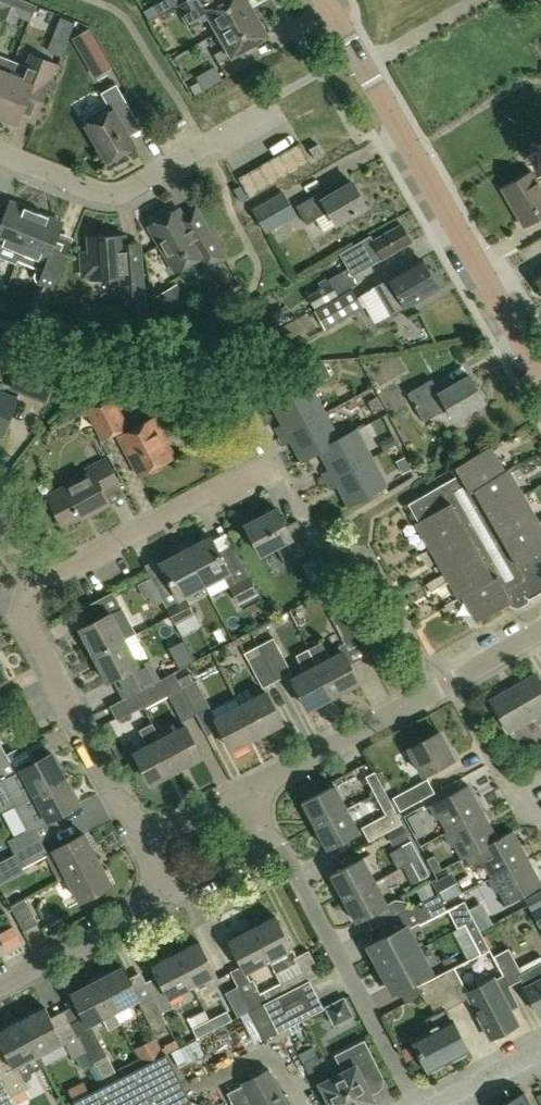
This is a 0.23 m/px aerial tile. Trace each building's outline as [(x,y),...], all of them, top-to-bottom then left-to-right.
[(184,2),(196,24),(209,17),(218,33),(253,12),(247,2),(249,0),(218,0),(216,1),(216,0),(187,0),(184,2)] [(173,23),(189,14),(182,3),(166,12),(173,23)] [(259,22),(253,12),(218,33),(226,48),(214,55),(227,77),(252,63),(244,50),(267,37),(266,35),(268,31),(264,22),(259,22)] [(13,63),(0,58),(0,95),(13,63)] [(49,62),(42,59),(40,65),(29,61),(26,68),(13,63),(0,95),(0,118),(18,125),(32,90),(47,96),(58,66),(49,62)] [(192,86),(210,97),(217,85),(199,75),(192,86)] [(132,113),(116,85),(101,94),(107,105),(98,111),(102,118),(87,126),(108,162),(133,147),(118,121),(132,113)] [(301,169),(311,163),(300,143),(290,149),(301,169)] [(324,155),(318,144),(309,149),(316,160),(324,155)] [(291,174),(301,169),(290,149),(280,155),(291,174)] [(281,180),(291,174),(280,155),(269,160),(281,180)] [(270,186),(281,180),(269,160),(259,166),(270,186)] [(260,192),(270,186),(259,166),(249,172),(260,192)] [(250,198),(260,192),(249,172),(239,178),(250,198)] [(540,217),(540,187),(532,172),(503,189),(524,227),(540,217)] [(336,224),(366,207),(352,182),(336,191),(333,185),(295,207),(306,225),(329,212),(336,224)] [(283,192),(252,210),(266,233),(297,216),(283,192)] [(36,213),(10,203),(0,228),(0,260),(3,254),(7,252),(8,248),(21,253),(36,213)] [(178,210),(149,227),(175,272),(200,258),(206,269),(224,258),(205,226),(192,233),(178,210)] [(71,244),(57,239),(63,224),(36,213),(21,253),(33,258),(31,261),(34,268),(37,269),(34,277),(36,282),(54,289),(71,244)] [(400,224),(373,240),(370,236),(339,254),(352,277),(411,242),(400,224)] [(125,236),(88,238),(89,253),(86,254),(81,259),(82,273),(87,278),(91,278),(91,280),(125,278),(126,295),(143,294),(141,264),(127,265),(125,236)] [(540,262),(540,240),(529,246),(538,263),(540,262)] [(421,260),(374,287),(390,315),(437,288),(421,260)] [(330,284),(308,298),(315,309),(337,295),(330,284)] [(363,308),(353,289),(314,311),(325,330),(363,308)] [(418,355),(380,377),(390,393),(427,370),(418,355)] [(44,402),(55,376),(23,363),(12,389),(44,402)] [(453,420),(484,402),(469,376),(438,393),(430,379),(407,393),(423,421),(446,408),(453,420)] [(277,428),(281,436),(324,413),(309,385),(266,407),(267,409),(273,406),(284,425),(277,428)] [(17,401),(0,394),(0,436),(2,437),(17,401)] [(102,440),(126,428),(110,398),(87,410),(102,440)] [(338,439),(324,413),(281,436),(285,443),(291,440),(301,459),(295,462),(296,464),(321,451),(339,441),(338,439)] [(139,476),(179,454),(178,452),(171,456),(152,421),(160,417),(159,416),(118,437),(119,439),(122,437),(141,473),(138,474),(139,476)] [(356,430),(338,439),(339,441),(321,451),(330,470),(324,473),(328,481),(371,458),(356,430)] [(537,520),(508,470),(504,472),(498,462),(491,459),(486,449),(451,471),(455,477),(408,505),(424,532),(423,537),(460,601),(463,599),(468,607),(473,609),(480,620),(523,595),(525,598),(530,598),(540,591),(540,527),(537,520)] [(102,491),(117,483),(104,458),(86,468),(89,474),(47,496),(62,525),(93,509),(95,513),(110,505),(102,491)] [(385,486),(371,458),(328,481),(332,488),(338,485),(348,504),(341,507),(342,509),(385,486)] [(285,565),(313,550),(301,527),(288,534),(275,508),(245,524),(261,555),(276,548),(285,565)] [(192,540),(182,545),(203,585),(223,575),(237,602),(257,592),(232,545),(218,553),(211,538),(195,546),(192,540)] [(203,585),(182,545),(172,550),(176,556),(161,564),(168,579),(155,586),(174,623),(182,636),(200,627),(183,596),(203,585)] [(134,634),(121,608),(112,592),(84,607),(92,623),(79,630),(93,656),(134,634)] [(344,643),(358,636),(344,610),(331,617),(344,643)] [(159,680),(148,661),(134,634),(93,656),(107,682),(120,675),(130,695),(134,693),(158,680),(159,680)] [(272,637),(257,645),(276,680),(291,672),(272,637)] [(342,650),(329,657),(321,642),(309,649),(334,695),(358,682),(342,650)] [(276,680),(257,645),(243,652),(262,687),(276,680)] [(334,695),(309,649),(308,649),(316,664),(292,677),(308,708),(334,695)] [(195,680),(193,681),(189,673),(178,679),(182,687),(181,687),(195,714),(209,706),(195,680)] [(195,714),(181,687),(174,674),(159,682),(158,680),(134,693),(142,707),(143,709),(168,696),(181,721),(195,714)] [(535,676),(491,701),(508,731),(540,712),(540,687),(535,676)] [(264,691),(252,698),(247,689),(235,695),(237,698),(257,736),(282,723),(264,691)] [(117,721),(142,707),(134,693),(130,695),(109,706),(117,721)] [(257,736),(237,698),(235,695),(237,698),(225,705),(228,711),(215,718),(232,750),(257,736)] [(176,770),(159,739),(151,723),(139,729),(147,745),(135,752),(152,783),(176,770)] [(202,756),(186,725),(159,739),(176,770),(202,756)] [(19,769),(0,732),(0,778),(19,769)] [(421,775),(452,759),(438,733),(408,749),(421,775)] [(20,769),(27,783),(13,791),(19,803),(64,778),(51,753),(20,769)] [(366,778),(374,794),(384,788),(375,772),(366,778)] [(78,804),(64,778),(19,803),(19,804),(18,804),(25,816),(41,809),(47,820),(78,804)] [(426,780),(396,796),(392,798),(400,811),(433,793),(426,780)] [(302,803),(314,826),(346,809),(333,786),(302,803)] [(440,818),(446,830),(480,813),(466,786),(428,805),(436,820),(440,818)] [(395,810),(385,789),(384,788),(374,794),(385,815),(395,810)] [(358,832),(346,809),(314,826),(327,849),(358,832)] [(369,842),(403,825),(395,810),(385,815),(361,828),(369,842)] [(480,813),(446,830),(442,832),(450,847),(454,845),(461,857),(457,859),(458,861),(465,858),(495,841),(480,813)] [(15,837),(23,849),(44,834),(36,822),(15,837)] [(511,832),(495,841),(465,858),(471,869),(480,864),(481,866),(485,864),(492,877),(525,860),(511,832)] [(53,850),(54,852),(45,856),(57,880),(97,859),(84,833),(53,850)] [(48,853),(41,840),(15,854),(22,867),(48,853)] [(421,859),(411,841),(402,845),(411,864),(421,859)] [(110,883),(97,859),(57,880),(58,881),(67,876),(79,900),(110,883)] [(331,876),(343,899),(374,882),(361,859),(331,876)] [(421,859),(411,864),(404,869),(412,884),(429,876),(421,859)] [(525,860),(492,877),(488,879),(496,893),(499,891),(506,903),(502,905),(503,906),(540,887),(525,860)] [(459,878),(443,886),(449,897),(464,889),(459,878)] [(386,906),(374,882),(343,899),(355,922),(386,906)] [(540,906),(540,891),(524,900),(531,912),(540,906)] [(437,893),(410,907),(420,926),(447,912),(437,893)] [(25,899),(12,905),(10,906),(24,931),(38,924),(25,899)] [(393,916),(398,914),(408,909),(404,901),(394,900),(386,904),(393,916)] [(463,901),(454,905),(464,924),(473,919),(463,901)] [(531,912),(531,913),(532,913),(540,930),(540,906),(531,912)] [(274,916),(251,928),(268,960),(291,948),(274,916)] [(489,948),(473,919),(464,924),(479,953),(480,953),(489,948)] [(20,925),(1,934),(10,955),(30,946),(20,925)] [(407,925),(368,946),(380,969),(419,948),(407,925)] [(268,960),(251,928),(227,941),(241,966),(230,972),(250,1011),(285,993),(280,984),(260,994),(253,980),(250,981),(246,972),(268,960)] [(215,945),(204,951),(198,941),(175,954),(192,986),(215,973),(216,974),(227,969),(215,945)] [(492,955),(519,1005),(510,986),(520,981),(537,1014),(540,1012),(540,963),(521,974),(507,947),(492,955)] [(432,973),(419,948),(380,969),(393,993),(432,973)] [(519,1005),(492,955),(489,948),(480,953),(479,953),(441,974),(445,981),(457,1004),(469,998),(490,1038),(518,1024),(511,1010),(519,1005)] [(294,958),(301,973),(306,982),(321,974),(309,950),(294,958)] [(168,998),(192,986),(175,954),(151,966),(168,998)] [(122,967),(97,980),(120,1024),(131,1018),(133,1013),(127,1003),(139,998),(122,967)] [(285,993),(306,982),(301,973),(280,984),(285,993)] [(421,994),(445,981),(441,974),(436,976),(417,986),(421,994)] [(109,1030),(120,1024),(97,980),(72,994),(84,1017),(74,1022),(80,1033),(77,1035),(87,1052),(104,1085),(119,1077),(90,1023),(102,1017),(109,1030)] [(446,1010),(457,1004),(445,981),(421,994),(426,1004),(428,1003),(434,1014),(424,1019),(430,1031),(412,1040),(428,1070),(467,1050),(446,1010)] [(161,1014),(169,1009),(160,993),(152,997),(161,1014)] [(167,1024),(161,1014),(152,997),(139,1004),(154,1031),(167,1024)] [(199,999),(189,1008),(204,1024),(214,1014),(199,999)] [(352,1016),(343,999),(325,1008),(334,1025),(352,1016)] [(45,1008),(20,1022),(38,1057),(38,1056),(63,1043),(72,1060),(87,1052),(77,1035),(73,1027),(59,1034),(45,1008)] [(227,1011),(209,1020),(213,1030),(232,1020),(227,1011)] [(38,1056),(38,1057),(20,1022),(0,1032),(0,1042),(10,1061),(0,1066),(0,1077),(15,1104),(11,1098),(29,1089),(22,1077),(43,1065),(38,1056)] [(145,1054),(166,1049),(163,1035),(142,1040),(145,1054)] [(320,1084),(331,1104),(364,1104),(373,1101),(360,1076),(364,1074),(362,1069),(375,1062),(364,1040),(334,1055),(343,1072),(320,1084)] [(189,1102),(164,1054),(179,1047),(178,1046),(143,1064),(119,1077),(104,1085),(72,1101),(74,1104),(184,1104),(189,1102)] [(243,1085),(227,1094),(233,1104),(285,1104),(268,1071),(242,1085),(243,1085)] [(48,1072),(36,1079),(44,1095),(56,1089),(48,1072)] [(0,1077),(0,1104),(15,1104),(0,1077)] [(524,1093),(502,1104),(531,1104),(524,1093)]
